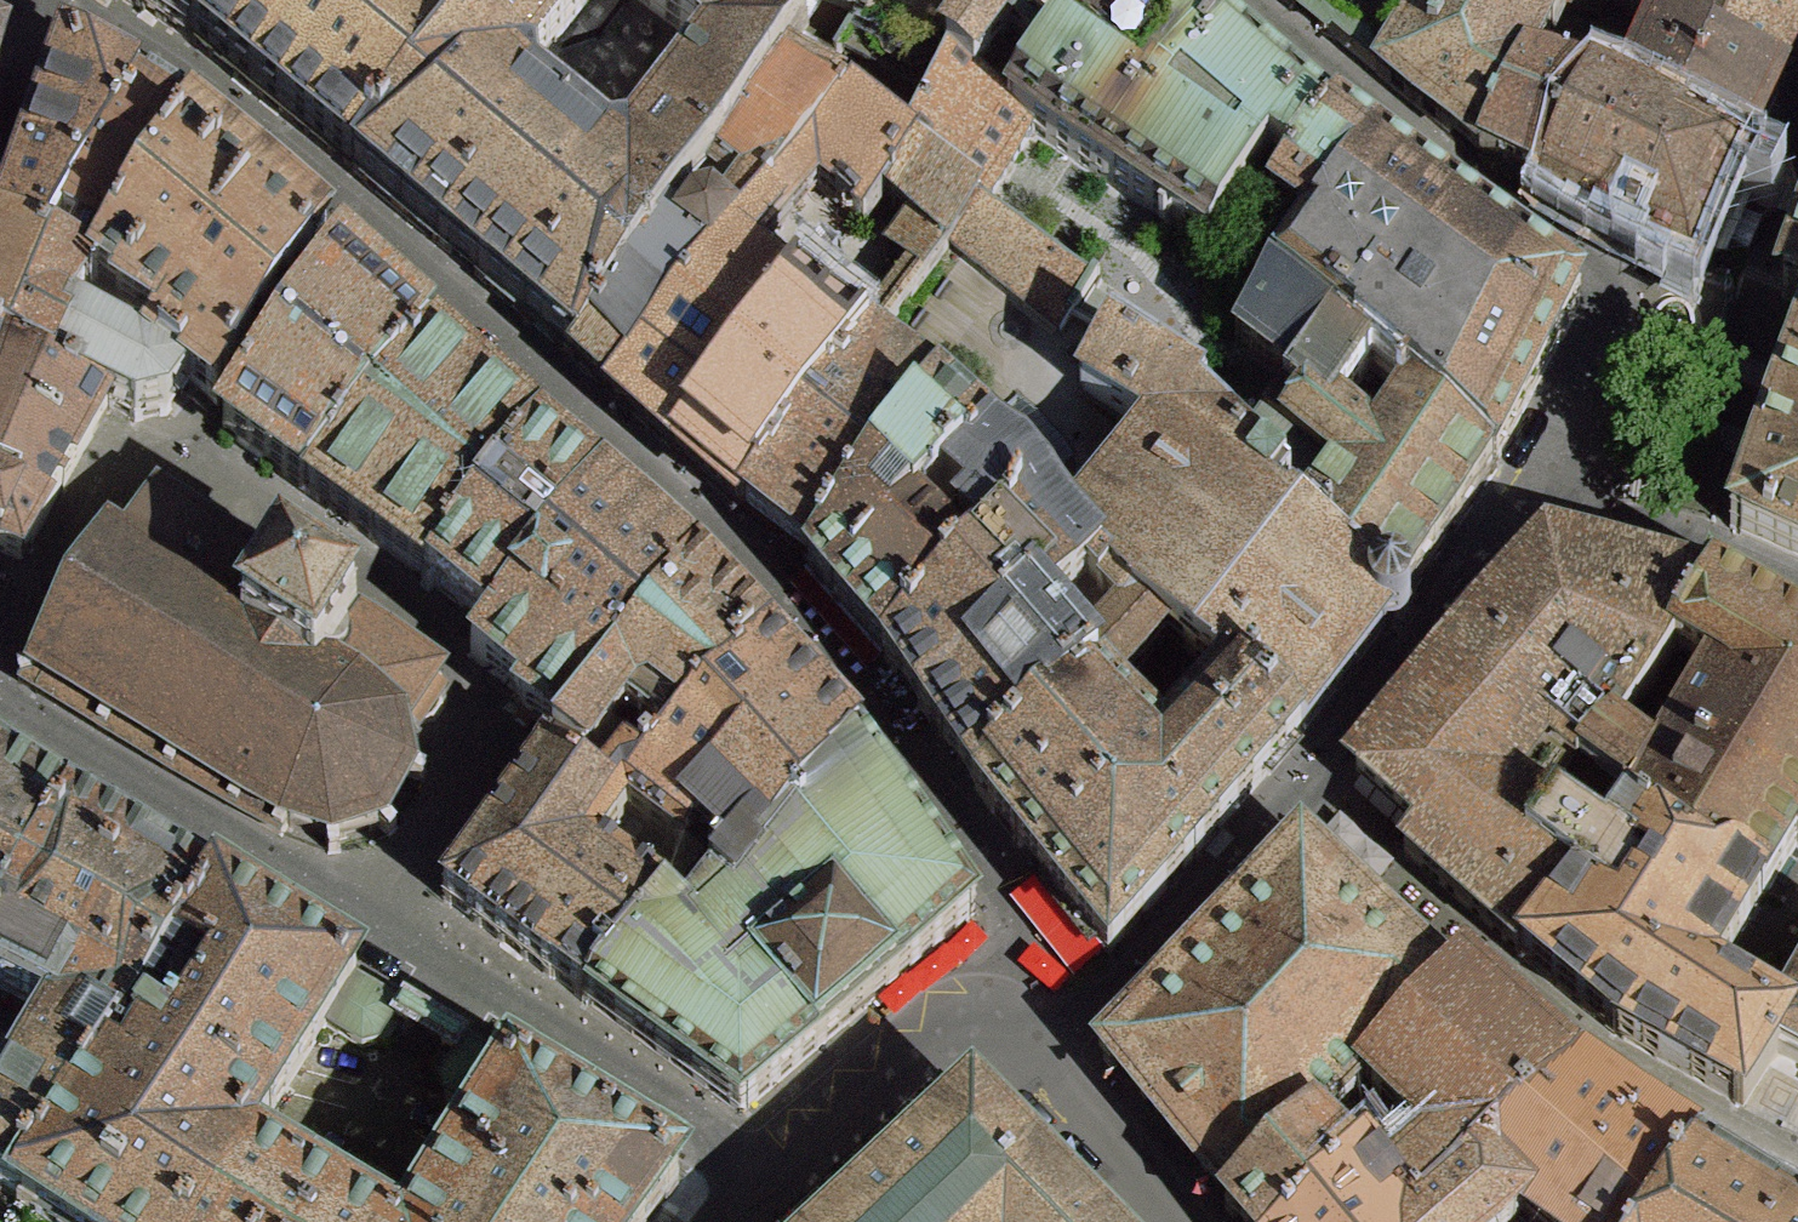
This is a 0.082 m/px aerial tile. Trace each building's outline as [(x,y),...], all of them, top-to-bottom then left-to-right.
[(191,40),(218,0),(130,0),(191,40)] [(375,195),(464,37),(423,0),(218,0),(191,40),(292,133),(375,195)] [(464,37),(375,195),(479,286),(578,358),(667,233),(691,201),(722,166),(782,69),(809,35),(759,1),(758,0),(493,0),(464,37)] [(823,3),(856,21),(869,0),(825,0),(823,3)] [(856,21),(842,51),(933,104),(951,71),(1014,112),(1100,0),(869,0),(856,21)] [(1231,40),(1188,0),(1100,0),(1014,112),(1035,130),(1110,184),(1231,40)] [(1378,74),(1483,162),(1528,77),(1535,80),(1568,0),(1425,0),(1391,55),(1378,74)] [(1615,117),(1739,175),(1782,95),(1778,84),(1797,45),(1797,0),(1675,0),(1615,117)] [(1330,34),(1378,74),(1391,55),(1334,28),(1330,34)] [(782,69),(816,88),(836,56),(809,35),(782,69)] [(1231,40),(1110,184),(1166,219),(1169,213),(1209,243),(1229,218),(1234,220),(1272,171),(1289,185),(1334,127),(1272,74),(1248,54),(1231,40)] [(18,190),(4,235),(45,258),(60,229),(139,99),(102,79),(67,60),(18,190)] [(723,222),(712,225),(736,246),(844,109),(816,88),(782,69),(722,166),(691,201),(723,222)] [(986,208),(1035,130),(1014,112),(951,71),(933,104),(908,157),(986,208)] [(1518,179),(1545,198),(1590,107),(1535,80),(1528,77),(1483,162),(1518,179)] [(159,113),(139,99),(60,229),(80,242),(66,267),(95,285),(190,130),(159,113)] [(1590,107),(1545,198),(1612,239),(1655,260),(1693,279),(1718,221),(1739,175),(1615,117),(1590,107)] [(884,196),(908,157),(844,109),(736,246),(729,256),(766,282),(771,271),(756,262),(818,192),(835,206),(826,230),(847,248),(884,196)] [(1581,304),(1334,127),(1289,185),(1272,214),(1312,242),(1277,292),(1375,367),(1412,398),(1495,468),(1565,336),(1581,304)] [(150,352),(194,385),(219,404),(321,248),(326,241),(299,218),(190,130),(95,285),(123,300),(117,309),(156,335),(150,352)] [(950,242),(986,208),(908,157),(884,196),(928,235),(909,262),(891,248),(865,284),(874,310),(852,341),(867,353),(950,242)] [(1094,283),(986,208),(950,242),(1062,332),(1094,283)] [(667,233),(578,358),(598,379),(618,397),(729,256),(736,246),(712,225),(684,247),(667,233)] [(76,324),(95,285),(66,267),(45,258),(4,235),(0,246),(0,291),(76,324)] [(665,442),(680,455),(773,334),(760,321),(744,310),(766,282),(729,256),(618,397),(648,426),(665,442)] [(1785,302),(1797,303),(1797,265),(1785,302)] [(227,433),(307,491),(429,347),(392,315),(339,269),(245,403),(227,433)] [(788,277),(760,321),(773,334),(805,292),(788,277)] [(711,480),(743,510),(867,353),(852,341),(830,323),(839,318),(844,307),(844,290),(830,280),(812,282),(805,292),(773,334),(680,455),(688,461),(711,480)] [(1462,516),(1495,468),(1412,398),(1379,444),(1338,414),(1375,367),(1277,292),(1261,280),(1235,310),(1249,320),(1235,343),(1294,387),(1244,452),(1255,471),(1239,493),(1375,598),(1383,590),(1397,587),(1410,592),(1462,516)] [(110,409),(137,422),(165,415),(188,393),(194,385),(150,352),(146,360),(76,324),(0,291),(0,353),(110,409)] [(1375,624),(1372,611),(1375,598),(1239,493),(1255,471),(1244,452),(1203,408),(1208,400),(1115,340),(1082,388),(1154,436),(1069,536),(1115,577),(1101,593),(1107,601),(1121,618),(1076,663),(1094,687),(1111,702),(1169,637),(1226,689),(1233,682),(1302,735),(1384,633),(1375,624)] [(341,515),(431,582),(535,444),(487,397),(429,347),(307,491),(341,515)] [(110,409),(0,353),(0,550),(23,560),(73,470),(110,409)] [(800,553),(815,563),(940,406),(867,353),(743,510),(785,541),(800,553)] [(1782,402),(1735,529),(1797,557),(1797,361),(1782,402)] [(991,451),(1038,499),(1074,457),(1018,396),(981,440),(991,451)] [(940,406),(815,563),(808,572),(858,627),(888,663),(967,581),(917,529),(945,499),(991,451),(981,440),(940,406)] [(453,599),(495,632),(600,495),(567,470),(535,444),(431,582),(453,599)] [(936,729),(980,794),(1094,687),(1076,663),(1044,628),(1073,600),(1090,583),(1101,593),(1115,577),(1069,536),(1038,499),(991,451),(945,499),(972,527),(959,540),(982,564),(967,581),(888,663),(936,729)] [(519,706),(566,741),(697,578),(674,557),(622,511),(600,495),(495,632),(472,656),(525,697),(519,706)] [(277,576),(157,498),(128,545),(116,544),(113,528),(103,530),(106,549),(37,668),(18,671),(21,682),(281,837),(289,823),(328,839),(330,854),(341,852),(338,839),(380,826),(390,835),(397,828),(387,819),(410,778),(422,781),(425,772),(410,766),(401,729),(411,723),(409,717),(438,677),(397,650),(404,639),(393,631),(387,641),(355,621),(358,615),(283,568),(277,576)] [(1405,856),(1525,962),(1581,896),(1530,860),(1541,831),(1551,810),(1531,798),(1519,789),(1574,715),(1604,742),(1620,739),(1675,661),(1705,604),(1551,563),(1481,633),(1452,666),(1359,777),(1425,836),(1405,856)] [(695,733),(768,650),(737,619),(697,578),(566,741),(560,745),(554,752),(585,772),(626,725),(667,756),(691,730),(695,733)] [(1090,583),(1073,600),(1091,618),(1107,601),(1101,593),(1090,583)] [(1765,895),(1797,841),(1797,637),(1711,586),(1705,604),(1675,661),(1711,681),(1664,754),(1649,762),(1620,739),(1604,742),(1587,758),(1581,771),(1609,790),(1636,810),(1630,819),(1765,895)] [(1375,624),(1384,633),(1396,635),(1408,632),(1416,624),(1420,611),(1417,599),(1410,592),(1397,587),(1383,590),(1375,598),(1372,611),(1375,624)] [(827,716),(768,650),(695,733),(737,771),(671,846),(687,858),(698,844),(729,871),(722,883),(737,893),(859,754),(838,728),(827,716)] [(1197,857),(1302,735),(1233,682),(1226,689),(1165,755),(1111,702),(1094,687),(980,794),(1040,870),(1108,956),(1197,857)] [(546,974),(590,1003),(665,909),(663,900),(602,853),(628,816),(671,846),(737,771),(695,733),(691,730),(667,756),(646,781),(639,776),(627,766),(602,797),(579,782),(585,772),(554,752),(444,899),(546,974)] [(1572,749),(1531,798),(1551,810),(1581,771),(1587,758),(1572,749)] [(665,909),(590,1003),(742,1115),(913,968),(975,913),(859,754),(737,893),(722,883),(683,924),(665,909)] [(73,807),(0,763),(0,930),(73,807)] [(1541,831),(1567,848),(1609,790),(1581,771),(1551,810),(1541,831)] [(17,1208),(101,1070),(149,998),(215,893),(189,878),(73,807),(0,930),(0,997),(50,1021),(0,1111),(0,1199),(17,1208)] [(1743,1107),(1781,1051),(1764,1041),(1778,1016),(1714,983),(1732,953),(1746,928),(1765,895),(1630,819),(1595,865),(1567,848),(1541,831),(1530,860),(1581,896),(1525,962),(1623,1038),(1655,1058),(1743,1107)] [(1237,1221),(1306,1221),(1357,1168),(1322,1129),(1363,1086),(1448,993),(1309,863),(1314,857),(1308,850),(1295,851),(1290,857),(1294,863),(1117,1048),(1113,1042),(1105,1050),(1105,1060),(1112,1067),(1117,1062),(1217,1183),(1232,1201),(1227,1210),(1237,1221)] [(17,1208),(39,1221),(326,1221),(338,1204),(322,1193),(249,1148),(327,1026),(354,980),(215,893),(149,998),(190,1020),(179,1042),(151,1035),(124,1079),(101,1070),(17,1208)] [(1506,1141),(1579,1082),(1533,1040),(1462,976),(1448,993),(1363,1086),(1429,1150),(1391,1185),(1418,1221),(1506,1141)] [(401,1007),(354,980),(327,1026),(363,1048),(380,1043),(401,1007)] [(1781,1051),(1797,1061),(1797,985),(1797,986),(1778,1016),(1764,1041),(1781,1051)] [(482,1121),(513,1075),(465,1048),(443,1082),(448,1099),(482,1121)] [(418,1221),(649,1221),(681,1180),(513,1075),(482,1121),(418,1221)] [(1703,1160),(1682,1148),(1639,1125),(1579,1082),(1506,1141),(1418,1221),(1391,1185),(1369,1155),(1357,1168),(1306,1221),(1521,1221),(1527,1217),(1533,1221),(1662,1221),(1703,1160)] [(1069,1197),(1056,1184),(1047,1175),(974,1103),(848,1221),(1093,1221),(1069,1197)] [(1703,1160),(1662,1221),(1797,1221),(1797,1218),(1703,1160)] [(338,1204),(326,1221),(368,1221),(338,1204)]
